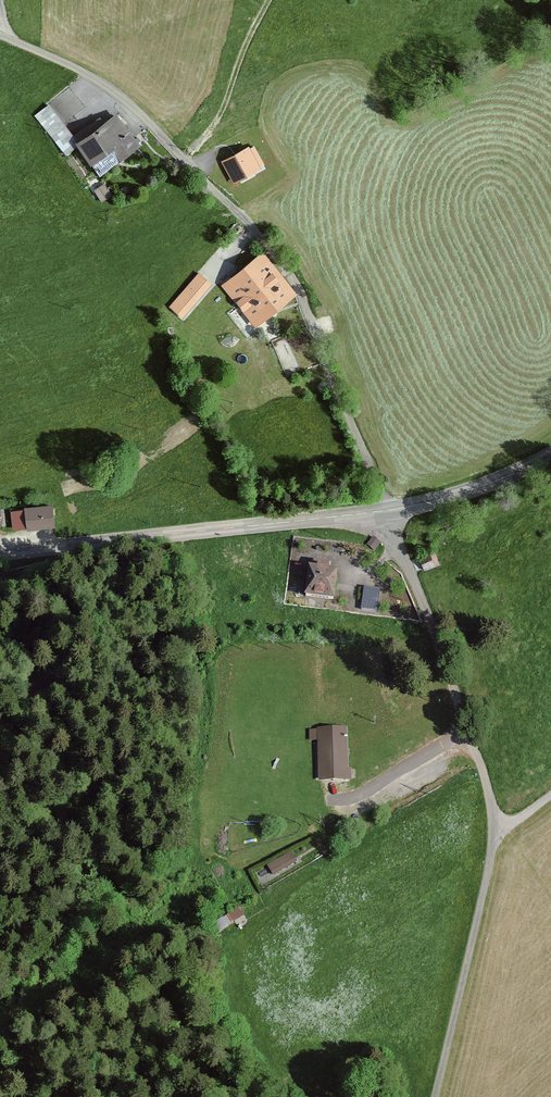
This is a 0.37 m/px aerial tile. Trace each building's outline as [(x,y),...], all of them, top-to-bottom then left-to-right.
[(142,144),(117,111),(76,142),(101,175),(142,144)] [(223,160),(234,181),(265,165),(254,144),(223,160)] [(264,251),(223,284),(256,325),(297,292),(264,251)] [(182,317),(211,283),(199,273),(170,306),(182,317)] [(379,542),(372,537),(367,543),(374,549),(379,542)] [(339,570),(309,566),(305,594),(335,598),(339,570)] [(347,781),(348,728),(316,728),(316,731),(310,731),(310,741),(318,741),(318,780),(347,781)] [(297,863),(291,853),(268,866),(273,876),(297,863)]
